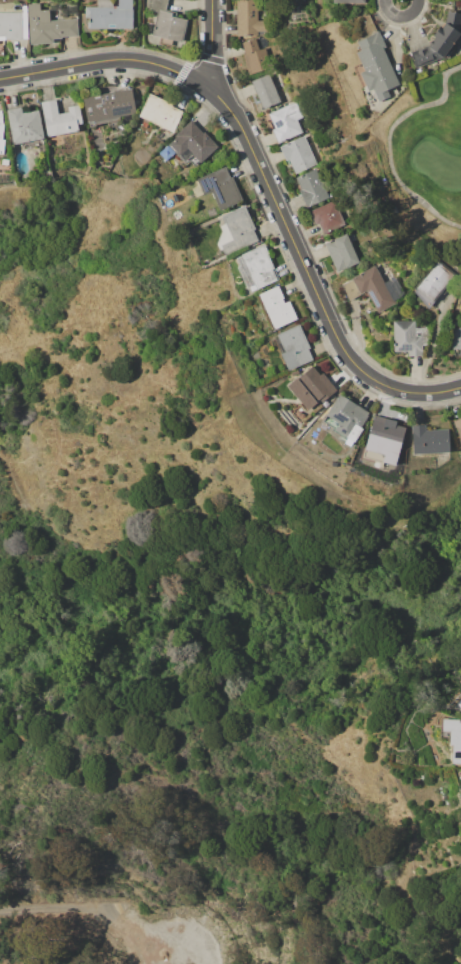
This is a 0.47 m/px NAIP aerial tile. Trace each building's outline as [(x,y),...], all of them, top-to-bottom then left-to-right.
[(96,7),(96,0),(112,0),(112,5),(117,5),(117,0),(131,0),(131,8),(132,8),(132,28),(98,28),(87,28),(87,17),(84,17),(84,7),(96,7)] [(149,11),(152,0),(167,0),(165,10),(175,12),(175,17),(187,19),(182,42),(173,40),(172,46),(159,43),(160,37),(151,35),(156,12),(149,11)] [(236,35),(236,0),(257,0),(257,19),(266,19),(266,31),(257,31),(258,35),(236,35)] [(27,4),(39,3),(39,10),(48,9),(49,20),(76,18),(78,35),(60,37),(60,38),(53,39),(53,43),(30,44),(27,4)] [(3,55),(0,55),(0,12),(21,12),(21,6),(26,5),(27,39),(3,39),(3,55)] [(410,53),(429,45),(435,38),(432,36),(439,25),(442,27),(445,22),(448,11),(460,13),(457,31),(460,32),(450,47),(453,49),(446,59),(443,57),(415,67),(410,53)] [(378,31),(386,47),(382,49),(400,84),(387,90),(390,96),(378,102),(372,89),(365,92),(353,67),(361,64),(356,52),(360,49),(356,41),(378,31)] [(241,42),(255,38),(259,49),(265,47),(271,67),(240,77),(234,57),(245,54),(241,42)] [(250,82),(268,74),(281,101),(263,110),(250,82)] [(82,98),(131,89),(135,113),(119,116),(119,120),(88,126),(88,122),(87,122),(82,98)] [(149,93),(172,104),(171,106),(182,112),(172,132),(149,121),(146,126),(138,123),(141,117),(138,115),(149,93)] [(40,103),(55,99),(58,113),(68,111),(67,107),(78,105),(82,123),(76,124),(78,130),(47,136),(40,103)] [(268,113),(289,104),(302,132),(278,143),(272,129),(275,128),(268,113)] [(6,109),(24,106),(25,111),(38,109),(44,137),(11,144),(9,131),(10,130),(6,109)] [(190,120),(202,133),(204,131),(218,146),(200,163),(199,162),(194,167),(189,162),(186,165),(166,143),(190,120)] [(303,135),(316,165),(295,174),(290,164),(288,165),(286,160),(285,160),(279,146),(303,135)] [(196,179),(225,166),(230,177),(232,176),(243,200),(220,210),(214,198),(213,199),(210,192),(211,192),(211,191),(203,194),(196,179)] [(296,177),(316,168),(329,198),(307,207),(299,190),(301,189),(296,177)] [(309,211),(334,200),(345,223),(323,232),(319,222),(315,224),(309,211)] [(221,215),(244,205),(255,228),(253,229),(258,241),(225,256),(222,249),(219,250),(216,243),(221,230),(219,225),(225,223),(221,215)] [(324,243),(346,233),(358,262),(337,272),(324,243)] [(236,258),(241,256),(239,252),(263,242),(268,253),(267,254),(273,267),(271,268),(276,280),(256,289),(256,288),(251,291),(249,287),(246,288),(236,265),(239,264),(236,258)] [(416,288),(437,262),(453,275),(431,301),(431,300),(430,302),(415,290),(417,288),(416,288)] [(352,277),(374,265),(384,283),(396,276),(405,294),(393,300),(395,303),(377,312),(369,296),(366,297),(364,292),(349,300),(341,285),(352,279),(352,277)] [(258,294),(278,285),(283,298),(282,298),(284,303),(289,300),(297,318),(274,329),(273,327),(271,327),(257,296),(259,295),(258,294)] [(392,321),(415,320),(415,327),(428,327),(428,345),(421,345),(421,355),(407,356),(406,351),(393,351),(392,321)] [(276,334),(299,324),(309,348),(308,349),(313,360),(287,371),(280,354),(284,352),(276,334)] [(448,328),(460,327),(460,355),(452,356),(448,328)] [(287,385),(296,377),(297,378),(312,366),(319,375),(322,372),(337,390),(321,403),(319,400),(307,409),(287,385)] [(339,394),(369,412),(360,427),(362,429),(355,442),(353,441),(350,446),(344,443),(346,440),(331,430),(330,432),(320,425),(326,415),(339,394)] [(373,414),(395,421),(394,424),(405,427),(399,448),(384,444),(382,448),(385,449),(384,453),(382,452),(381,453),(368,450),(373,434),(368,433),(373,414)] [(453,420),(460,418),(460,447),(453,420)] [(448,429),(449,452),(438,452),(438,454),(420,455),(420,453),(412,453),(411,425),(425,424),(425,430),(448,429)] [(459,722),(460,722),(460,764),(451,763),(452,745),(448,744),(449,731),(441,731),(442,718),(459,719),(459,722)]
